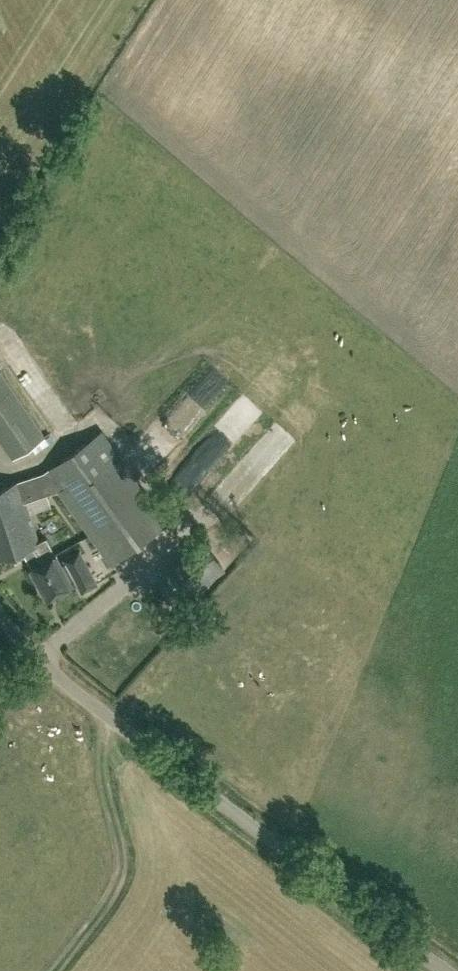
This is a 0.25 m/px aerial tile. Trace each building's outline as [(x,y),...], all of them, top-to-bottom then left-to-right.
[(217,365),(187,404),(210,422),(241,382),(217,365)] [(12,457),(43,435),(0,372),(0,439),(12,457)] [(0,486),(0,556),(21,549),(22,549),(32,566),(31,566),(46,595),(57,589),(59,591),(69,586),(67,583),(70,582),(70,581),(75,579),(81,590),(96,581),(78,549),(63,557),(65,561),(61,564),(54,553),(45,536),(37,540),(28,511),(24,500),(45,493),(57,489),(109,562),(166,521),(101,430),(44,471),(0,486)]
